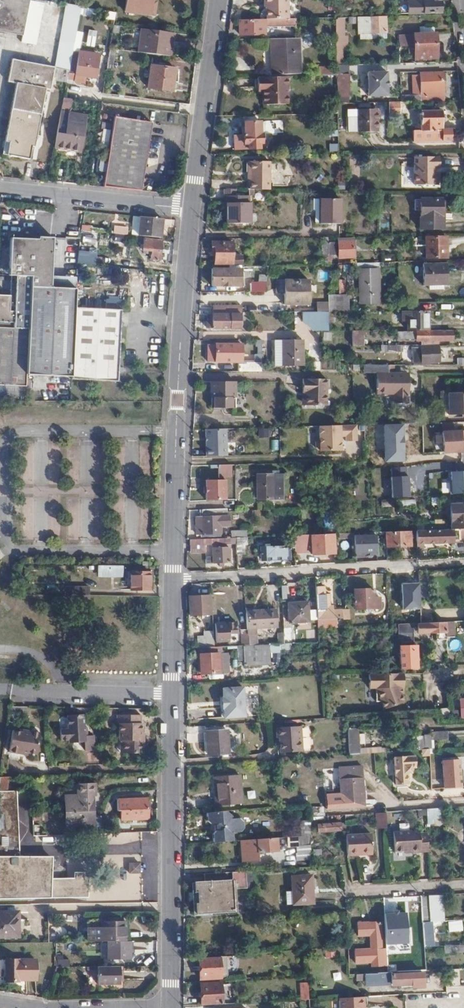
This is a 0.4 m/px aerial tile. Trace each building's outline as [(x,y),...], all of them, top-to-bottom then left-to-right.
[(23,38),(30,0),(0,0),(0,33),(23,38)] [(124,12),(136,13),(137,11),(150,12),(152,0),(126,0),(124,12)] [(422,14),(441,14),(440,3),(432,3),(431,0),(422,0),(422,14)] [(398,3),(398,14),(409,14),(408,2),(398,3)] [(386,33),(386,17),(349,18),(349,24),(360,25),(360,33),(386,33)] [(345,37),(344,18),(336,18),(336,37),(345,37)] [(289,19),(239,20),(239,34),(265,34),(265,24),(289,24),(289,19)] [(172,33),(138,30),(135,53),(168,57),(172,33)] [(414,54),(414,35),(398,36),(398,47),(407,47),(407,54),(414,54)] [(436,59),(436,35),(414,35),(414,54),(414,60),(436,59)] [(348,37),(345,37),(336,37),(336,51),(343,51),(347,46),(348,37)] [(300,38),(295,38),(271,39),(272,75),(285,75),(285,71),(300,70),(300,38)] [(95,77),(99,56),(79,54),(75,75),(95,77)] [(401,73),(401,63),(398,63),(373,64),(373,74),(401,73)] [(52,82),(53,73),(13,65),(9,88),(17,89),(4,161),(28,166),(31,152),(33,152),(44,95),(50,96),(52,82)] [(344,74),(343,65),(336,65),(336,76),(336,98),(347,98),(347,87),(347,81),(347,75),(344,74)] [(170,91),(174,69),(151,66),(147,88),(170,91)] [(321,67),(321,75),(334,76),(334,68),(321,67)] [(66,84),(68,75),(53,73),(52,82),(66,84)] [(400,103),(443,103),(443,73),(419,74),(420,76),(420,96),(411,96),(401,96),(400,103)] [(420,96),(420,76),(412,76),(411,96),(420,96)] [(277,105),(277,77),(248,78),(248,91),(253,91),(253,105),(277,105)] [(377,132),(376,120),(377,110),(347,110),(348,133),(377,132)] [(414,131),(414,143),(451,142),(451,130),(443,130),(443,121),(438,121),(438,113),(422,113),(421,131),(414,131)] [(81,116),(69,114),(68,118),(66,118),(64,126),(60,125),(59,134),(84,138),(86,126),(79,125),(81,116)] [(114,117),(103,187),(141,192),(152,123),(114,117)] [(262,135),(262,126),(242,126),(242,136),(234,135),(235,150),(261,150),(261,145),(264,145),(265,135),(262,135)] [(436,158),(414,157),(414,185),(438,186),(438,173),(434,173),(434,168),(436,167),(436,158)] [(245,190),(263,191),(264,163),(243,162),(242,173),(245,173),(245,181),(245,190)] [(220,229),(246,229),(247,205),(243,205),(242,196),(218,196),(218,204),(221,204),(220,222),(220,229)] [(334,223),(334,200),(308,200),(307,223),(334,223)] [(441,200),(420,200),(420,229),(443,229),(444,219),(441,219),(441,200)] [(143,236),(159,237),(160,218),(132,216),(130,234),(143,236)] [(143,238),(143,236),(130,234),(129,234),(128,240),(143,241),(142,250),(150,251),(149,259),(158,260),(160,239),(143,238)] [(442,247),(445,247),(445,238),(425,239),(425,258),(442,258),(442,247)] [(77,289),(51,289),(52,240),(37,240),(37,242),(10,242),(8,280),(30,281),(29,326),(27,379),(73,382),(76,313),(77,289)] [(355,257),(354,242),(340,243),(340,258),(355,257)] [(213,264),(218,264),(228,264),(231,264),(231,243),(210,243),(210,252),(213,252),(213,264)] [(446,286),(446,264),(422,265),(423,286),(446,286)] [(240,285),(240,267),(228,267),(228,269),(218,269),(211,270),(210,285),(240,285)] [(363,295),(379,295),(379,269),(363,269),(363,295)] [(58,276),(58,285),(73,286),(74,277),(58,276)] [(264,292),(267,276),(258,276),(257,284),(249,284),(249,292),(264,292)] [(307,304),(307,280),(283,281),(283,304),(307,304)] [(206,314),(206,328),(239,328),(239,312),(239,305),(211,305),(211,314),(206,314)] [(27,397),(27,379),(29,326),(14,325),(15,317),(9,316),(9,307),(0,307),(0,396),(27,397)] [(428,331),(428,311),(408,311),(408,331),(428,331)] [(73,382),(73,384),(119,386),(122,315),(76,313),(73,382)] [(351,331),(351,346),(361,346),(362,336),(367,336),(367,331),(351,331)] [(422,347),(439,345),(440,341),(451,341),(451,332),(399,332),(399,340),(417,340),(417,342),(421,341),(422,347)] [(300,366),(300,341),(272,341),(272,366),(300,366)] [(241,346),(207,345),(207,361),(234,362),(234,356),(241,356),(241,346)] [(441,361),(439,345),(422,347),(422,361),(423,362),(441,361)] [(237,372),(247,372),(260,372),(260,363),(237,362),(237,372)] [(391,373),(392,365),(377,365),(377,394),(394,394),(394,404),(408,404),(408,394),(409,394),(409,378),(403,378),(403,373),(391,373)] [(326,406),(326,379),(302,379),(302,393),(306,393),(306,405),(326,406)] [(232,409),(232,383),(208,382),(208,392),(211,392),(211,409),(232,409)] [(447,392),(448,413),(463,413),(463,391),(447,392)] [(356,441),(356,425),(355,425),(319,426),(319,440),(317,440),(315,442),(315,448),(317,450),(320,450),(320,451),(341,450),(341,436),(345,436),(345,441),(356,441)] [(227,428),(205,429),(206,456),(228,455),(227,428)] [(442,459),(460,458),(459,431),(441,431),(442,459)] [(372,461),(388,460),(388,443),(372,443),(372,461)] [(225,479),(225,464),(217,465),(218,479),(225,479)] [(392,468),(392,477),(408,476),(407,467),(392,468)] [(463,493),(463,468),(461,468),(461,475),(450,475),(451,494),(463,493)] [(283,498),(282,474),(257,475),(258,499),(283,498)] [(408,476),(392,477),(393,498),(410,498),(409,476),(408,476)] [(441,481),(440,492),(448,492),(449,481),(441,481)] [(463,528),(463,505),(449,505),(450,528),(463,528)] [(228,529),(228,511),(202,512),(203,517),(196,518),(196,534),(202,534),(222,533),(222,529),(228,529)] [(333,531),(332,512),(324,513),(325,531),(333,531)] [(450,528),(415,530),(416,549),(425,549),(425,540),(448,540),(448,538),(463,536),(463,528),(450,528)] [(409,530),(386,531),(386,544),(409,543),(409,530)] [(333,533),(324,534),(303,535),(294,535),(294,538),(294,547),(311,546),(311,554),(334,553),(333,533)] [(372,551),(372,535),(363,535),(362,536),(360,536),(360,540),(356,540),(356,549),(363,550),(363,552),(372,551)] [(236,544),(236,554),(245,554),(244,544),(246,544),(246,537),(235,538),(236,544)] [(288,547),(294,547),(294,538),(284,539),(284,544),(261,545),(261,560),(289,558),(288,547)] [(205,545),(190,546),(190,553),(205,553),(205,545)] [(229,562),(229,546),(212,546),(213,563),(229,562)] [(122,566),(107,565),(107,575),(122,575),(122,566)] [(430,570),(418,571),(419,589),(420,623),(431,622),(431,615),(430,570)] [(419,589),(418,571),(406,571),(407,590),(419,589)] [(149,590),(149,573),(130,572),(130,590),(149,590)] [(324,586),(316,586),(318,628),(336,627),(336,618),(341,617),(341,609),(332,610),(332,607),(329,607),(328,591),(324,592),(324,586)] [(374,608),(373,588),(354,589),(355,608),(374,608)] [(210,614),(209,595),(189,596),(189,614),(210,614)] [(309,620),(308,601),(288,602),(289,622),(309,620)] [(276,608),(245,610),(246,629),(247,645),(256,644),(255,628),(277,626),(276,608)] [(453,621),(456,621),(456,613),(442,614),(442,615),(442,622),(445,621),(453,621)] [(237,631),(236,620),(215,621),(216,640),(229,639),(229,632),(237,631)] [(436,639),(446,638),(446,636),(445,621),(442,622),(431,622),(420,623),(418,623),(418,630),(428,629),(428,632),(435,632),(436,639)] [(416,639),(415,623),(402,624),(401,640),(416,639)] [(247,645),(246,629),(239,630),(239,645),(243,645),(247,645)] [(214,647),(214,635),(205,636),(205,647),(214,647)] [(264,644),(256,644),(247,645),(243,645),(244,654),(264,653),(264,644)] [(400,645),(400,648),(401,668),(417,667),(416,644),(400,645)] [(219,673),(218,653),(199,655),(200,673),(219,673)] [(406,686),(406,672),(368,673),(368,686),(375,686),(375,700),(381,700),(384,708),(405,700),(403,692),(403,686),(406,686)] [(222,688),(222,698),(223,708),(224,717),(244,716),(243,686),(222,688)] [(450,715),(450,707),(442,707),(442,715),(450,715)] [(59,729),(60,739),(68,739),(95,738),(94,735),(84,735),(84,714),(67,715),(67,728),(59,729)] [(117,724),(117,738),(140,737),(140,732),(140,723),(139,723),(139,714),(114,714),(114,724),(117,724)] [(301,751),(300,726),(276,727),(277,737),(280,737),(280,752),(301,751)] [(362,729),(362,726),(347,727),(348,754),(358,753),(358,746),(357,729),(362,729)] [(11,730),(9,740),(38,739),(39,732),(21,729),(21,732),(11,730)] [(227,754),(226,730),(206,732),(206,755),(227,754)] [(449,739),(449,730),(433,731),(433,740),(449,739)] [(140,737),(117,738),(117,740),(120,740),(121,753),(143,752),(143,741),(140,739),(140,737)] [(95,751),(95,738),(68,739),(68,743),(85,743),(85,751),(95,751)] [(38,739),(9,740),(8,752),(17,754),(18,750),(26,751),(36,753),(38,739)] [(398,745),(358,746),(358,753),(386,751),(397,750),(398,745)] [(416,766),(415,756),(394,757),(396,785),(409,784),(408,771),(411,771),(410,766),(416,766)] [(441,759),(441,787),(460,787),(460,758),(441,759)] [(365,802),(363,766),(342,767),(344,803),(365,802)] [(240,802),(237,775),(212,776),(215,804),(240,802)] [(94,788),(76,788),(76,796),(63,797),(64,828),(92,827),(91,795),(94,795),(94,788)] [(20,858),(19,822),(33,821),(33,812),(32,790),(6,791),(0,791),(0,858),(20,858)] [(147,818),(147,800),(116,802),(116,812),(119,812),(119,819),(147,818)] [(226,811),(205,812),(205,820),(209,822),(216,822),(215,824),(215,827),(217,829),(212,833),(212,841),(232,840),(231,831),(239,831),(239,829),(242,826),(242,821),(239,817),(230,817),(231,815),(226,811)] [(374,813),(375,828),(385,827),(385,812),(374,813)] [(339,829),(339,822),(317,823),(318,831),(339,829)] [(365,830),(346,831),(347,852),(359,852),(359,847),(366,847),(365,830)] [(409,852),(427,852),(426,833),(418,833),(418,830),(392,831),(393,850),(403,850),(409,849),(409,852)] [(138,833),(122,833),(123,843),(139,843),(138,833)] [(310,857),(310,835),(287,836),(288,845),(294,845),(295,858),(310,857)] [(276,837),(240,839),(240,860),(257,859),(256,851),(276,850),(276,837)] [(0,858),(0,897),(88,895),(87,873),(75,873),(75,879),(51,879),(51,858),(20,858),(0,858)] [(251,870),(204,873),(205,883),(195,884),(197,914),(235,912),(234,890),(252,889),(251,870)] [(312,902),(311,874),(292,875),(293,903),(312,902)] [(428,894),(421,895),(422,921),(429,921),(428,894)] [(421,895),(406,896),(406,904),(412,904),(413,925),(422,925),(422,921),(421,895)] [(403,921),(403,901),(385,902),(386,922),(403,921)] [(0,912),(0,936),(10,936),(10,929),(17,929),(17,912),(0,912)] [(88,941),(126,940),(125,922),(104,922),(101,919),(88,919),(88,941)] [(462,931),(462,920),(447,920),(447,931),(462,931)] [(371,966),(387,965),(386,948),(386,947),(381,947),(379,921),(357,922),(358,935),(370,934),(370,948),(354,949),(354,961),(371,961),(371,966)] [(129,957),(129,941),(108,942),(108,958),(129,957)] [(219,955),(198,957),(199,978),(220,977),(219,955)] [(34,979),(34,959),(4,960),(4,981),(17,981),(17,979),(34,979)] [(120,983),(120,966),(97,966),(97,983),(120,983)] [(445,969),(445,985),(459,985),(458,968),(445,969)] [(390,971),(369,972),(369,981),(388,981),(389,985),(411,984),(411,972),(390,973),(390,971)] [(200,984),(201,1005),(222,1004),(221,983),(200,984)] [(309,999),(308,983),(300,983),(301,999),(309,999)] [(339,997),(339,1007),(360,1007),(359,996),(339,997)]
